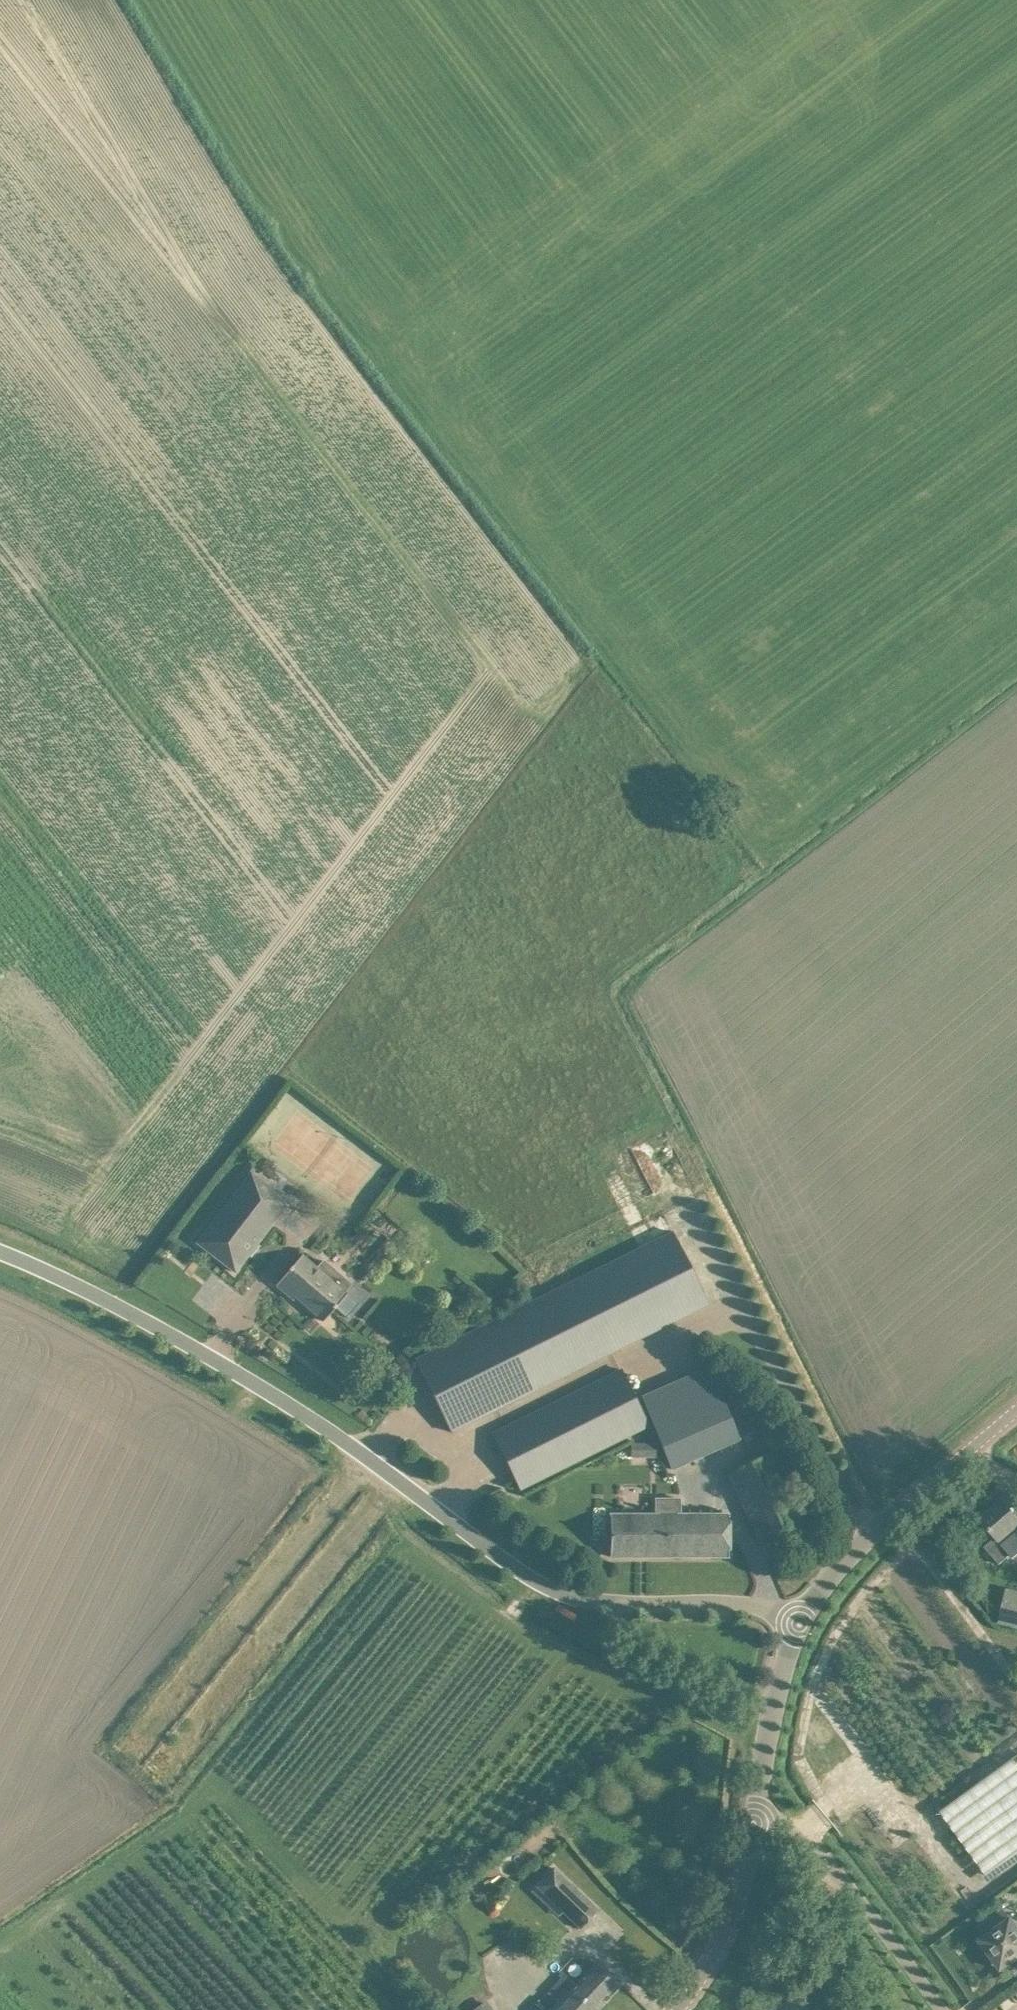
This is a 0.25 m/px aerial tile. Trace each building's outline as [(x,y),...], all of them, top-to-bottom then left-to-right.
[(251,1172),(197,1242),(235,1271),(289,1202),(251,1172)] [(672,1233),(576,1279),(416,1358),(452,1431),(613,1352),(708,1305),(672,1233)] [(324,1320),(336,1305),(347,1293),(345,1291),(352,1283),(324,1259),(317,1267),(301,1254),(289,1269),(276,1284),(293,1299),(295,1296),(324,1320)] [(710,1367),(641,1396),(672,1468),(740,1439),(710,1367)] [(649,1426),(622,1370),(493,1433),(520,1488),(649,1426)] [(728,1472),(749,1519),(757,1537),(803,1517),(774,1451),(728,1472)] [(680,1514),(680,1504),(680,1497),(655,1497),(655,1503),(655,1514),(610,1514),(610,1536),(610,1556),(728,1556),(728,1536),(729,1514),(680,1514)] [(1006,1499),(982,1519),(996,1537),(984,1547),(999,1564),(1009,1556),(1012,1559),(1016,1555),(1016,1511),(1006,1499)] [(1004,1609),(1001,1621),(1016,1625),(1016,1596),(1007,1593),(1004,1609)] [(1016,1853),(1016,1755),(940,1812),(987,1875),(1016,1853)] [(580,1928),(599,1909),(553,1867),(535,1885),(563,1911),(576,1924),(580,1928)] [(980,1940),(996,1963),(1001,1969),(1008,1964),(1015,1959),(1016,1961),(1016,1927),(1011,1918),(999,1927),(992,1917),(980,1925),(987,1935),(980,1940)] [(619,1985),(595,1962),(575,1983),(563,1971),(559,1975),(562,1978),(548,1992),(558,2001),(550,2009),(595,2009),(619,1985)] [(488,1997),(468,2009),(496,2009),(488,1997)]
